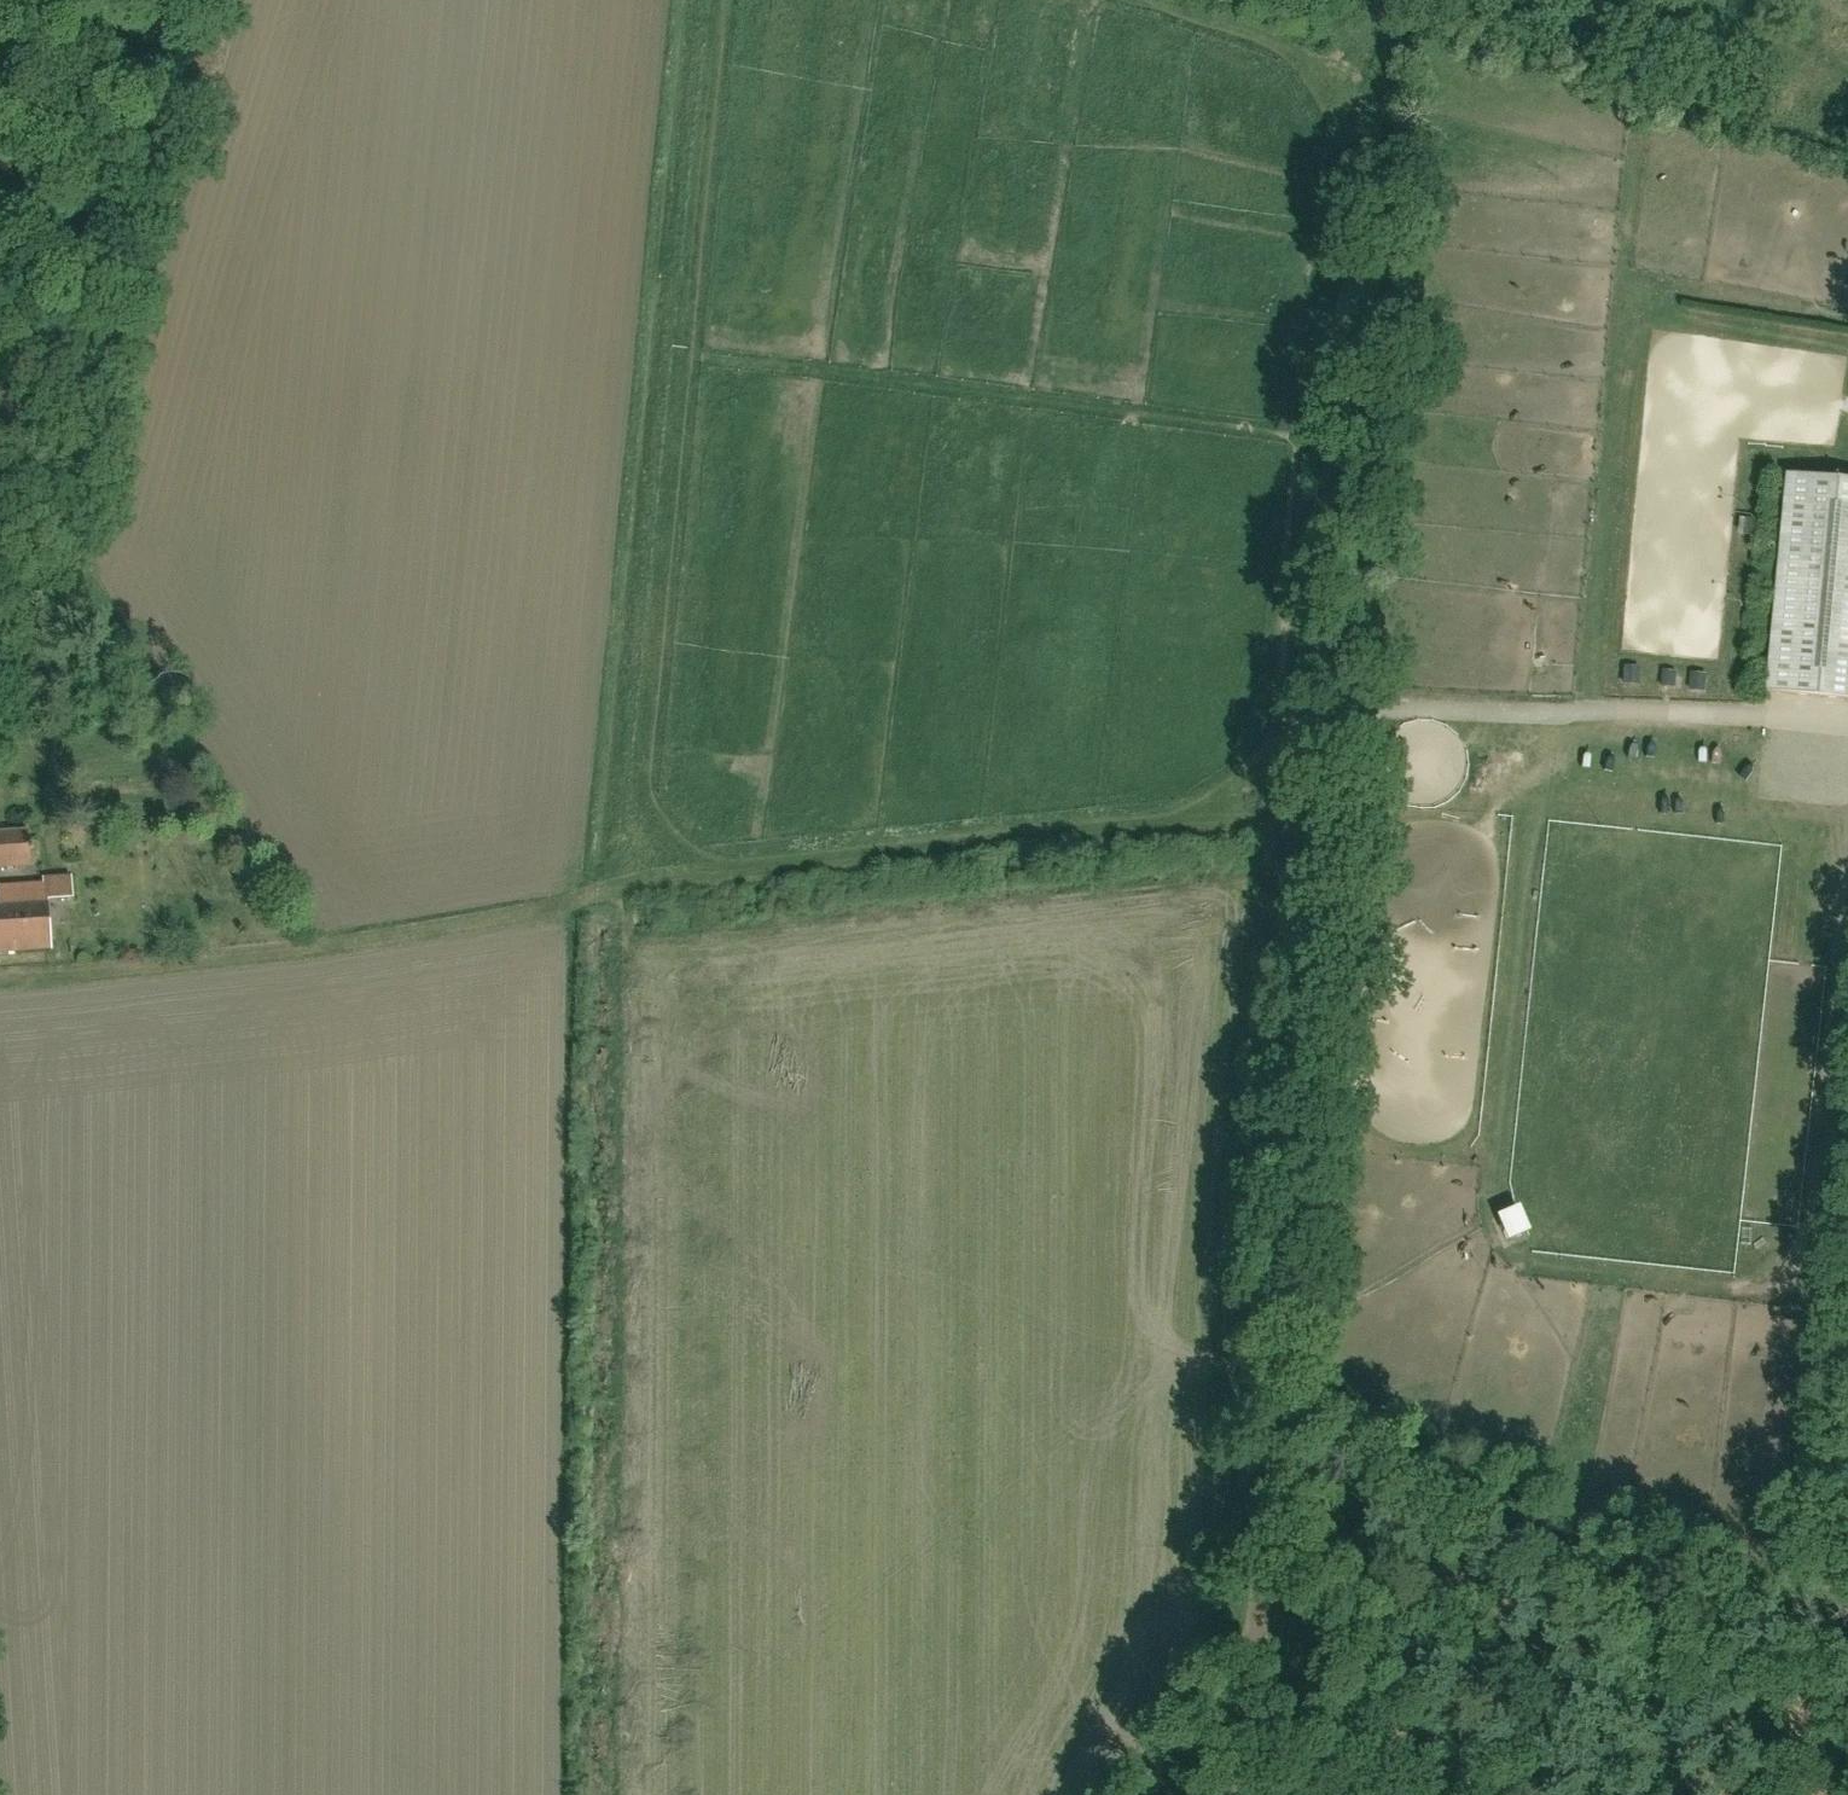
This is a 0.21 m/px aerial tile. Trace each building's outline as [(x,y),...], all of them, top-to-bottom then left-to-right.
[(1787,475),(1768,690),(1847,697),(1847,481),(1787,475)] [(40,868),(40,849),(0,850),(0,870),(40,868)] [(50,950),(48,900),(72,899),(71,874),(0,877),(0,952),(50,950)] [(1509,1215),(1519,1241),(1543,1232),(1533,1205),(1509,1215)]
